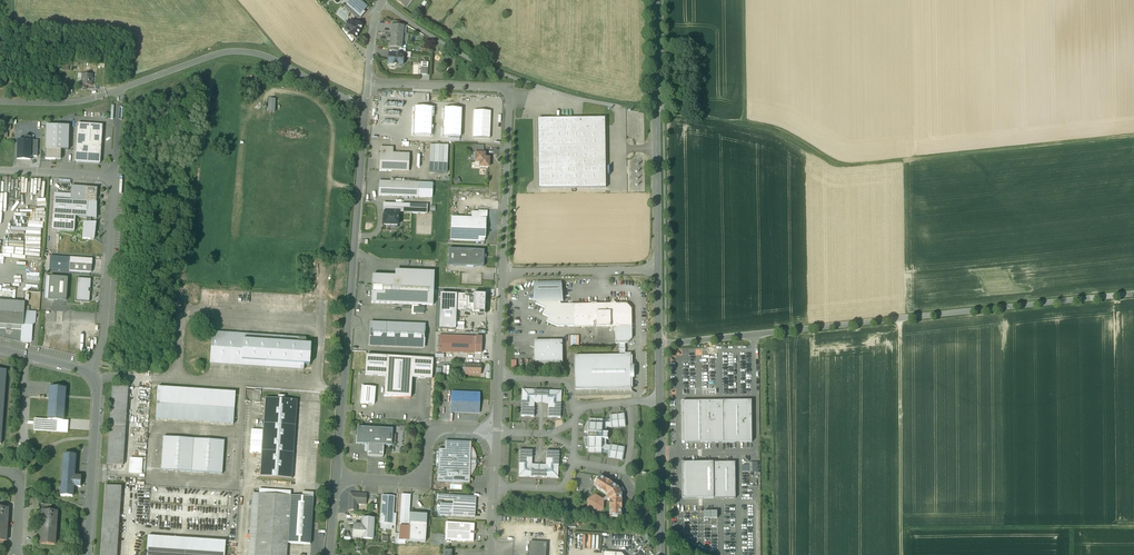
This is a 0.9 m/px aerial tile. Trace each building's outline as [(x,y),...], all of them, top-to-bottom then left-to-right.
[(359,8),(351,0),(346,5),(355,13),(360,8),(359,8)] [(365,13),(360,8),(355,13),(361,18),(365,13)] [(355,24),(349,21),(344,30),(349,33),(349,35),(355,39),(362,26),(355,22),(355,24)] [(392,25),(391,25),(391,33),(403,34),(404,26),(399,26),(392,25)] [(403,34),(391,33),(390,37),(390,40),(402,41),(403,34)] [(402,41),(390,40),(389,48),(398,48),(401,49),(402,41)] [(397,55),(389,54),(388,64),(396,65),(398,67),(400,67),(402,65),(402,66),(402,61),(403,61),(403,60),(403,58),(403,56),(397,55)] [(428,63),(421,63),(420,74),(427,75),(428,63)] [(92,75),(78,74),(77,85),(80,85),(80,89),(87,89),(87,86),(92,86),(92,75)] [(432,108),(415,108),(414,135),(431,136),(432,108)] [(444,109),(443,137),(460,137),(461,110),(444,109)] [(474,111),(473,138),(489,139),(490,112),(474,111)] [(580,119),(538,119),(539,189),(606,188),(605,126),(602,126),(588,126),(588,124),(580,124),(580,119)] [(102,126),(78,124),(77,124),(75,162),(100,164),(100,163),(102,126)] [(69,126),(46,125),(45,159),(61,160),(61,150),(69,150),(69,126)] [(27,141),(17,140),(17,160),(30,161),(30,157),(37,157),(37,141),(31,141),(31,139),(27,139),(27,141)] [(448,146),(430,145),(429,164),(447,164),(448,146)] [(409,155),(392,154),(392,148),(380,148),(380,171),(408,172),(409,155)] [(488,159),(488,156),(485,156),(485,154),(483,154),(476,154),(475,154),(476,163),(475,163),(475,168),(479,168),(489,168),(489,159),(488,159)] [(447,164),(429,164),(429,172),(447,173),(447,164)] [(459,178),(453,180),(455,186),(461,184),(459,178)] [(401,180),(391,180),(391,182),(379,182),(379,196),(432,198),(432,184),(401,183),(401,180)] [(85,185),(71,184),(71,201),(84,202),(85,185)] [(97,188),(85,187),(84,202),(96,202),(97,188)] [(12,201),(13,194),(3,194),(3,196),(6,196),(6,202),(8,203),(8,209),(11,209),(11,201),(12,201)] [(70,201),(54,200),(53,215),(69,216),(70,201)] [(71,201),(70,201),(69,216),(75,217),(86,217),(86,221),(83,221),(83,237),(95,238),(95,231),(96,231),(97,219),(97,212),(96,212),(96,202),(84,202),(71,201)] [(409,204),(383,203),(382,212),(384,212),(388,213),(388,211),(398,211),(398,213),(411,213),(411,211),(409,211),(409,204)] [(427,205),(409,204),(409,211),(411,211),(411,213),(427,214),(427,205)] [(388,213),(384,212),(384,225),(397,226),(398,213),(388,213)] [(487,212),(479,212),(479,213),(472,212),(472,218),(479,219),(478,241),(484,242),(485,219),(486,219),(487,212)] [(69,216),(53,215),(52,230),(74,231),(75,217),(69,216)] [(472,218),(451,218),(451,240),(478,241),(479,219),(472,218)] [(484,250),(449,249),(448,266),(483,267),(484,260),(484,259),(485,258),(486,258),(486,256),(485,255),(484,254),(484,250)] [(70,258),(50,256),(49,270),(69,271),(70,258)] [(92,259),(70,258),(69,271),(91,273),(92,259)] [(395,276),(372,275),(371,303),(433,305),(434,271),(395,270),(395,276)] [(68,278),(50,276),(48,299),(66,300),(68,278)] [(91,279),(77,278),(75,301),(89,302),(90,292),(89,292),(89,289),(90,289),(91,279)] [(562,285),(535,286),(534,302),(536,302),(535,304),(545,309),(543,315),(549,318),(547,322),(557,327),(574,327),(574,306),(561,306),(561,302),(563,302),(562,295),(564,294),(563,290),(562,291),(562,285)] [(455,330),(456,311),(457,294),(440,293),(439,329),(455,330)] [(479,295),(457,294),(456,311),(478,312),(478,304),(479,295)] [(0,301),(0,328),(22,330),(23,326),(24,311),(25,303),(0,301)] [(626,305),(616,306),(613,303),(611,306),(597,306),(597,327),(615,326),(619,326),(626,326),(631,322),(630,310),(626,305)] [(597,306),(574,306),(574,327),(597,327),(597,306)] [(36,312),(24,311),(23,326),(22,330),(21,341),(31,342),(32,327),(31,326),(35,323),(36,312)] [(465,329),(468,327),(470,330),(474,326),(476,329),(483,324),(481,321),(477,324),(472,318),(463,326),(465,329)] [(424,348),(425,324),(370,322),(369,346),(424,348)] [(631,322),(626,326),(619,326),(615,326),(616,343),(619,343),(625,343),(627,343),(631,338),(631,322)] [(306,338),(212,332),(210,364),(304,370),(304,364),(310,365),(311,344),(305,344),(306,338)] [(482,337),(439,335),(438,352),(481,354),(482,337)] [(578,348),(578,335),(570,335),(570,348),(578,348)] [(563,341),(534,341),(534,364),(563,363),(563,341)] [(433,359),(366,355),(365,375),(385,376),(384,396),(410,398),(412,378),(432,379),(433,359)] [(619,356),(575,356),(575,390),(631,389),(631,356),(631,355),(625,355),(619,356)] [(480,365),(465,365),(465,369),(466,369),(466,374),(480,375),(480,365)] [(128,387),(112,386),(107,464),(123,466),(128,387)] [(65,388),(50,387),(48,420),(57,421),(63,421),(65,388)] [(235,392),(157,387),(156,403),(234,409),(235,392)] [(375,388),(362,387),(360,403),(374,404),(375,388)] [(562,391),(522,389),(521,416),(534,417),(535,402),(549,403),(548,417),(561,418),(562,391)] [(479,394),(451,393),(451,412),(479,413),(479,394)] [(279,399),(265,398),(260,477),(292,479),(297,401),(283,400),(279,399)] [(752,401),(682,401),(682,443),(752,443),(752,401)] [(234,409),(156,403),(155,420),(233,425),(234,409)] [(625,414),(610,415),(611,427),(611,428),(626,426),(625,414)] [(57,421),(48,420),(35,419),(34,430),(57,432),(57,421)] [(602,419),(589,419),(589,423),(587,423),(586,425),(585,427),(585,429),(584,433),(586,433),(586,438),(584,438),(584,441),(585,443),(585,445),(586,447),(586,448),(588,448),(588,452),(601,453),(602,453),(602,452),(609,453),(610,446),(606,445),(606,439),(608,439),(608,434),(609,434),(609,433),(606,433),(607,427),(611,427),(610,419),(603,420),(603,419),(602,419)] [(57,432),(67,432),(68,421),(63,421),(57,421),(57,432)] [(368,445),(384,445),(391,446),(392,429),(357,427),(357,431),(356,431),(355,432),(355,435),(356,436),(357,436),(356,444),(368,445)] [(224,441),(163,437),(161,470),(222,474),(224,441)] [(471,442),(445,441),(445,450),(438,449),(437,482),(469,483),(470,475),(471,475),(471,476),(472,475),(473,473),(474,471),(475,469),(476,467),(476,464),(479,465),(479,460),(476,459),(476,457),(476,455),(475,454),(474,452),(474,450),(473,449),(472,448),(472,449),(471,449),(471,442)] [(384,445),(368,445),(367,456),(383,457),(384,445)] [(625,447),(610,445),(610,446),(609,453),(608,457),(623,460),(625,447)] [(546,465),(532,464),(533,450),(520,449),(519,476),(558,478),(559,451),(547,450),(546,465)] [(75,455),(63,454),(61,496),(72,497),(73,486),(80,487),(81,477),(74,476),(75,455)] [(145,475),(145,458),(131,458),(131,475),(145,475)] [(736,463),(683,463),(683,499),(736,498),(736,463)] [(619,487),(600,476),(599,478),(597,478),(594,482),(595,484),(594,486),(608,495),(607,496),(606,498),(607,499),(608,500),(610,499),(610,516),(612,516),(613,517),(618,518),(619,516),(622,516),(622,494),(621,492),(624,491),(622,488),(620,489),(619,487)] [(105,485),(101,554),(117,554),(121,487),(105,485)] [(366,494),(350,493),(349,510),(356,510),(356,503),(365,504),(366,494)] [(259,494),(252,494),(249,540),(256,541),(259,494)] [(259,494),(256,541),(255,554),(287,554),(287,543),(290,496),(259,494)] [(410,495),(401,494),(400,526),(408,527),(409,514),(410,495)] [(302,497),(290,496),(287,543),(310,545),(313,497),(302,497)] [(394,496),(382,496),(381,524),(392,524),(394,496)] [(475,502),(453,501),(453,504),(452,516),(474,517),(475,502)] [(453,504),(440,503),(440,515),(452,516),(453,504)] [(0,508),(0,541),(6,541),(8,508),(0,508)] [(57,512),(42,510),(39,544),(55,545),(57,512)] [(698,528),(698,544),(705,544),(704,518),(707,518),(707,512),(693,512),(693,528),(698,528)] [(427,515),(409,514),(408,527),(408,541),(425,542),(427,515)] [(374,519),(362,518),(362,525),(361,539),(373,539),(374,519)] [(474,524),(446,522),(445,540),(473,542),(474,534),(475,535),(476,532),(474,532),(474,524)] [(362,525),(353,525),(352,538),(361,539),(362,525)] [(400,526),(399,526),(398,541),(408,541),(408,527),(400,526)] [(147,536),(146,552),(186,554),(225,554),(225,541),(147,536)] [(530,542),(529,554),(546,554),(547,543),(530,542)] [(46,545),(46,554),(68,554),(69,547),(46,545)]
